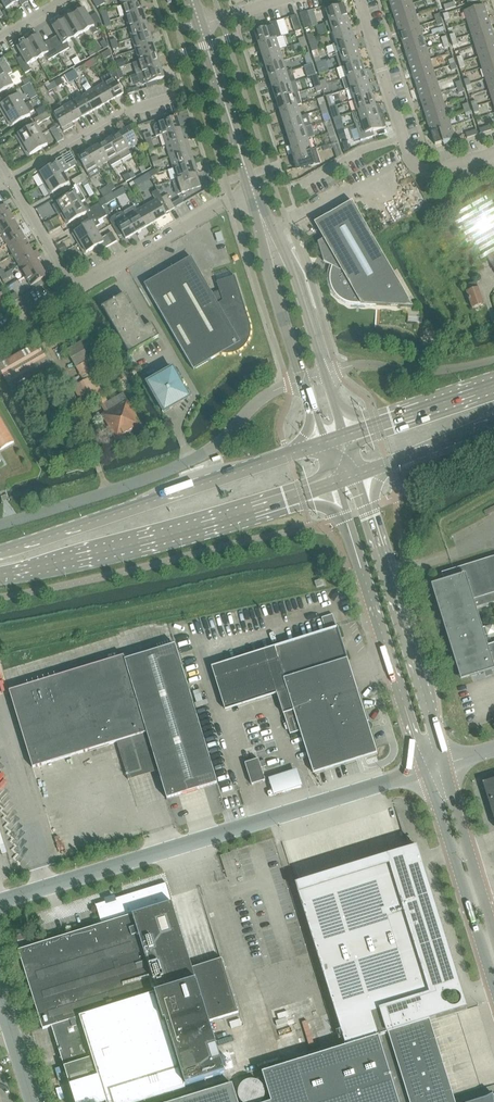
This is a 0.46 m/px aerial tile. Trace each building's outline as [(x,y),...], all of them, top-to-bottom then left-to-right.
[(6,8),(20,1),(23,5),(29,2),(28,0),(1,0),(6,8)] [(122,5),(125,16),(143,11),(140,0),(138,0),(122,5)] [(411,0),(389,0),(393,10),(412,3),(411,0)] [(416,14),(412,3),(393,10),(396,21),(416,14)] [(326,9),(330,21),(348,15),(344,4),(326,9)] [(464,11),(468,23),(488,17),(484,4),(464,11)] [(74,14),(84,32),(90,29),(94,34),(103,28),(100,20),(98,15),(91,19),(84,8),(74,14)] [(143,11),(125,16),(129,27),(147,22),(143,11)] [(307,11),(300,13),(305,29),(312,26),(309,16),(308,11),(307,11)] [(63,20),(74,38),(84,32),(74,14),(63,20)] [(297,14),(291,16),(296,32),(302,30),(297,14)] [(419,26),(416,14),(396,21),(400,32),(419,26)] [(328,25),(330,33),(333,32),(351,26),(348,15),(330,21),(326,22),(326,24),(328,25)] [(468,23),(471,34),(491,27),(488,17),(468,23)] [(52,41),(59,54),(70,48),(68,41),(74,38),(63,20),(53,27),(59,37),(52,41)] [(277,21),(260,26),(261,30),(256,32),(255,31),(259,44),(276,38),(282,36),(277,21)] [(147,22),(129,27),(133,39),(150,33),(147,22)] [(337,43),(355,38),(351,26),(333,32),(337,43)] [(403,43),(423,37),(419,26),(400,32),(403,43)] [(471,34),(475,45),(493,39),(493,36),(491,27),(471,34)] [(150,33),(133,39),(136,50),(154,44),(150,33)] [(28,41),(38,59),(44,55),(49,60),(59,54),(52,41),(45,46),(39,35),(28,41)] [(423,37),(403,43),(407,54),(427,48),(423,37)] [(259,44),(262,55),(280,49),(276,38),(259,44)] [(355,38),(337,43),(333,45),(336,56),(358,49),(355,38)] [(493,51),(493,39),(475,45),(478,56),(493,51)] [(38,59),(28,41),(17,47),(24,58),(18,61),(25,73),(31,70),(28,64),(38,59)] [(99,44),(93,47),(97,54),(102,50),(99,44)] [(154,44),(136,50),(140,61),(157,55),(154,44)] [(427,48),(407,54),(410,65),(430,59),(427,48)] [(110,49),(102,54),(105,60),(112,56),(110,49)] [(262,55),(266,66),(284,60),(280,49),(262,55)] [(358,49),(336,56),(340,67),(344,66),(362,60),(358,49)] [(493,63),(493,51),(478,56),(482,67),(493,63)] [(157,55),(140,61),(133,63),(137,74),(143,72),(161,66),(157,55)] [(8,75),(13,72),(4,57),(0,60),(0,80),(8,75)] [(124,58),(117,61),(119,68),(126,65),(124,58)] [(414,77),(434,70),(430,59),(410,65),(414,77)] [(266,66),(269,77),(287,71),(284,60),(266,66)] [(321,60),(316,62),(318,70),(324,69),(321,60)] [(348,77),(365,71),(362,60),(344,66),(348,77)] [(482,67),(486,78),(493,76),(493,63),(482,67)] [(143,72),(137,74),(140,83),(143,85),(165,78),(161,66),(143,72)] [(469,78),(479,75),(476,67),(467,70),(469,78)] [(417,88),(437,82),(434,70),(414,77),(417,88)] [(269,77),(273,88),(291,83),(287,71),(269,77)] [(342,78),(346,90),(351,88),(369,82),(365,71),(348,77),(342,78)] [(0,80),(0,93),(14,86),(8,75),(0,80)] [(493,88),(493,76),(486,78),(489,90),(493,88)] [(104,83),(113,99),(124,93),(114,77),(104,83)] [(56,85),(57,87),(63,83),(60,78),(54,82),(56,85)] [(351,88),(355,99),(372,94),(369,82),(351,88)] [(421,99),(441,93),(437,82),(417,88),(421,99)] [(30,83),(22,88),(27,96),(28,95),(35,91),(30,83)] [(113,99),(104,83),(94,89),(103,105),(113,99)] [(273,88),(276,99),(294,94),(291,83),(273,88)] [(103,105),(94,89),(84,95),(93,111),(103,105)] [(280,111),(298,105),(302,104),(298,92),(294,94),(276,99),(280,111)] [(424,110),(444,104),(441,93),(421,99),(424,110)] [(355,99),(358,110),(376,105),(372,94),(355,99)] [(7,115),(25,105),(19,95),(1,105),(7,115)] [(74,101),(83,117),(93,111),(84,95),(74,101)] [(63,107),(73,123),(83,117),(74,101),(63,107)] [(428,121),(448,115),(444,104),(424,110),(428,121)] [(25,105),(7,115),(13,125),(31,115),(25,105)] [(40,116),(47,112),(44,105),(36,110),(40,116)] [(280,111),(284,122),(301,116),(298,105),(280,111)] [(336,105),(335,106),(330,107),(331,112),(333,118),(340,116),(337,110),(336,105)] [(376,105),(358,110),(352,112),(356,124),(380,116),(376,105)] [(73,123),(63,107),(53,113),(62,129),(73,123)] [(40,116),(34,119),(37,125),(50,117),(47,112),(40,116)] [(287,133),(311,125),(308,114),(301,116),(284,122),(287,133)] [(431,133),(451,126),(448,115),(428,121),(431,133)] [(337,130),(343,128),(342,123),(340,116),(333,118),(336,125),(337,130)] [(380,116),(356,124),(361,140),(375,136),(373,131),(383,127),(380,116)] [(181,129),(177,117),(168,120),(160,123),(156,124),(154,127),(157,136),(163,134),(181,129)] [(24,145),(42,134),(36,124),(18,134),(24,145)] [(291,144),(308,139),(315,137),(311,125),(287,133),(291,144)] [(56,126),(50,130),(58,143),(63,140),(56,126)] [(431,133),(435,144),(455,138),(451,126),(431,133)] [(120,133),(129,150),(139,144),(130,127),(120,133)] [(163,134),(167,145),(184,140),(181,129),(163,134)] [(344,129),(337,131),(340,139),(346,137),(344,129)] [(132,154),(129,150),(120,133),(109,139),(121,160),(132,154)] [(42,134),(24,145),(30,155),(48,145),(42,134)] [(99,145),(109,161),(111,166),(121,160),(109,139),(99,145)] [(291,144),(294,155),(312,149),(308,139),(291,144)] [(167,145),(170,157),(188,151),(184,140),(167,145)] [(109,161),(99,145),(89,151),(98,167),(109,161)] [(316,148),(312,149),(294,155),(296,161),(296,167),(321,163),(316,148)] [(98,167),(89,151),(79,157),(88,173),(98,167)] [(191,162),(188,151),(170,157),(174,168),(191,162)] [(46,183),(64,173),(78,165),(75,160),(67,165),(63,159),(58,162),(56,160),(49,165),(50,167),(40,173),(46,183)] [(195,174),(191,162),(174,168),(177,179),(195,174)] [(64,173),(46,183),(52,193),(70,183),(64,173)] [(132,179),(129,174),(129,173),(123,176),(126,182),(132,179)] [(148,173),(141,177),(144,182),(151,178),(150,177),(148,173)] [(81,182),(86,179),(83,174),(72,180),(75,186),(81,182)] [(200,184),(197,180),(195,174),(177,179),(173,180),(177,193),(200,184)] [(104,197),(113,192),(112,190),(109,185),(100,190),(104,197)] [(63,213),(81,202),(78,197),(82,194),(78,187),(71,191),(72,194),(57,202),(63,213)] [(147,205),(156,221),(167,215),(166,213),(170,211),(162,198),(157,190),(152,193),(156,200),(147,205)] [(450,213),(478,262),(493,253),(493,199),(489,190),(450,213)] [(108,203),(116,198),(113,193),(113,192),(104,197),(108,203)] [(162,198),(170,211),(175,208),(168,195),(162,198)] [(181,198),(174,202),(177,207),(180,205),(184,202),(184,201),(182,198),(181,198)] [(332,266),(331,268),(331,269),(330,271),(330,272),(330,273),(330,275),(329,276),(330,279),(330,280),(330,281),(330,284),(331,286),(332,289),(333,291),(335,293),(336,295),(338,297),(340,298),(342,300),(345,301),(346,302),(349,303),(351,303),(353,304),(413,307),(352,201),(314,222),(324,239),(318,242),(324,261),(332,266)] [(89,218),(104,209),(100,203),(91,208),(89,205),(84,207),(81,202),(63,213),(69,223),(87,213),(89,218)] [(12,215),(6,205),(0,208),(0,222),(12,215)] [(147,205),(137,211),(146,227),(156,221),(147,205)] [(124,212),(125,213),(136,233),(146,227),(137,211),(134,206),(124,212)] [(104,209),(89,218),(92,222),(75,232),(81,242),(98,232),(95,227),(100,225),(98,221),(107,215),(104,209)] [(136,233),(125,213),(121,213),(118,214),(115,216),(112,218),(110,221),(119,235),(122,233),(126,239),(136,233)] [(18,225),(12,215),(0,222),(0,232),(2,235),(18,225)] [(50,221),(45,224),(50,233),(55,229),(50,221)] [(8,245),(24,236),(18,225),(2,235),(8,245)] [(117,241),(112,232),(102,238),(98,232),(81,242),(87,253),(101,244),(104,249),(117,241)] [(13,255),(29,246),(24,236),(8,245),(13,255)] [(64,243),(59,246),(62,252),(68,249),(64,243)] [(19,265),(39,254),(37,250),(33,252),(29,246),(13,255),(19,265)] [(25,275),(41,266),(37,259),(41,257),(39,254),(19,265),(25,275)] [(192,257),(144,284),(194,370),(221,353),(227,354),(234,353),(239,351),(244,347),(248,342),(250,336),(251,330),(250,324),(235,275),(234,276),(217,282),(220,292),(213,295),(192,257)] [(41,266),(25,275),(31,286),(47,277),(41,266)] [(476,282),(465,286),(467,292),(467,293),(473,309),(484,304),(476,282)] [(27,298),(34,296),(32,286),(24,288),(27,298)] [(125,294),(102,307),(129,354),(159,337),(160,337),(153,324),(145,329),(125,294)] [(95,334),(67,350),(76,367),(104,351),(95,334)] [(0,364),(0,370),(15,396),(55,374),(38,343),(0,364)] [(173,368),(148,383),(164,412),(190,398),(173,368)] [(108,401),(94,376),(74,387),(85,406),(100,397),(108,411),(102,414),(116,439),(141,425),(123,393),(108,401)] [(1,450),(14,442),(0,417),(0,448),(1,450)] [(442,572),(444,580),(449,596),(437,600),(459,672),(466,670),(467,671),(469,670),(483,666),(485,671),(491,669),(488,662),(493,661),(493,643),(486,645),(474,607),(493,601),(493,556),(442,572)] [(322,579),(315,581),(317,587),(324,585),(322,579)] [(275,647),(212,667),(226,709),(277,693),(291,734),(301,731),(314,772),(377,753),(337,627),(333,614),(322,617),(326,631),(275,647)] [(147,732),(167,799),(218,783),(175,644),(125,660),(124,656),(10,691),(33,767),(147,732)] [(265,780),(261,765),(259,759),(245,763),(252,785),(265,780)] [(297,768),(269,777),(273,792),(301,784),(297,768)] [(67,781),(68,787),(81,783),(80,778),(67,781)] [(483,782),(493,819),(493,779),(483,782)] [(454,1098),(453,1097),(430,1021),(430,1020),(468,1009),(467,1006),(466,1007),(430,889),(423,867),(424,867),(417,846),(415,847),(417,852),(410,854),(297,889),(346,1047),(262,1073),(272,1101),(455,1101),(454,1098)] [(239,869),(237,850),(224,852),(226,870),(239,869)] [(102,924),(19,950),(43,1029),(52,1026),(76,1101),(138,1101),(186,1087),(185,1086),(225,1073),(209,1021),(239,1012),(222,958),(192,967),(174,908),(175,908),(167,883),(166,883),(167,885),(116,901),(116,899),(106,902),(107,904),(97,907),(97,905),(96,905),(102,924)] [(19,961),(13,963),(15,971),(22,969),(19,961)] [(234,1021),(236,1033),(246,1031),(244,1019),(234,1021)] [(263,1095),(262,1093),(267,1092),(262,1073),(239,1079),(244,1099),(263,1095)] [(233,1084),(180,1101),(177,1101),(238,1101),(233,1084)] [(493,1095),(493,1094),(486,1097),(472,1101),(493,1101),(493,1097),(493,1095)]
